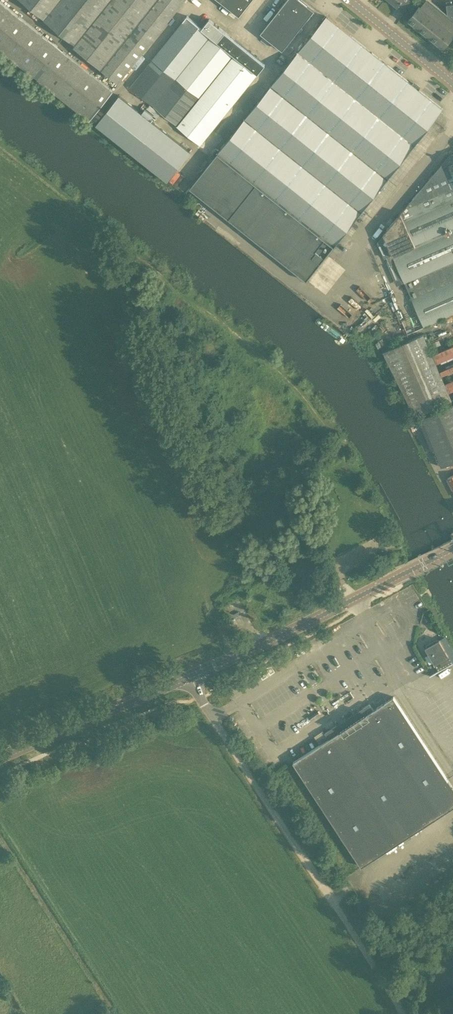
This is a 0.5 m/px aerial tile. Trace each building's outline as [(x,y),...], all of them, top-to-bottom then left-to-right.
[(118,83),(184,0),(63,0),(48,20),(76,41),(71,48),(118,83)] [(220,1),(239,16),(252,0),(220,0),(220,1)] [(301,0),(287,0),(261,33),(283,50),(314,10),(301,0)] [(420,7),(419,6),(408,20),(443,47),(452,35),(452,34),(452,33),(452,22),(426,0),(425,0),(420,7)] [(168,180),(190,152),(0,1),(0,47),(168,180)] [(435,103),(327,15),(190,188),(307,280),(443,109),(435,103)] [(187,16),(140,74),(133,68),(123,79),(131,85),(129,88),(201,145),(258,74),(236,55),(236,53),(233,53),(212,36),(212,33),(209,34),(187,16)] [(450,154),(383,234),(424,327),(452,315),(452,153),(450,154)] [(176,169),(170,180),(178,185),(185,175),(176,169)] [(450,395),(446,386),(423,334),(383,351),(415,416),(452,400),(450,395)] [(421,418),(441,467),(452,462),(452,405),(421,418)] [(444,567),(444,565),(434,546),(433,545),(431,545),(431,546),(431,547),(440,567),(441,568),(443,568),(444,567)] [(439,640),(439,639),(425,647),(435,664),(435,663),(439,670),(448,665),(452,662),(452,649),(446,636),(439,640)] [(361,867),(452,807),(452,788),(447,779),(393,697),(373,710),(369,704),(340,723),(334,727),(325,733),(329,739),(293,762),(361,867)]
